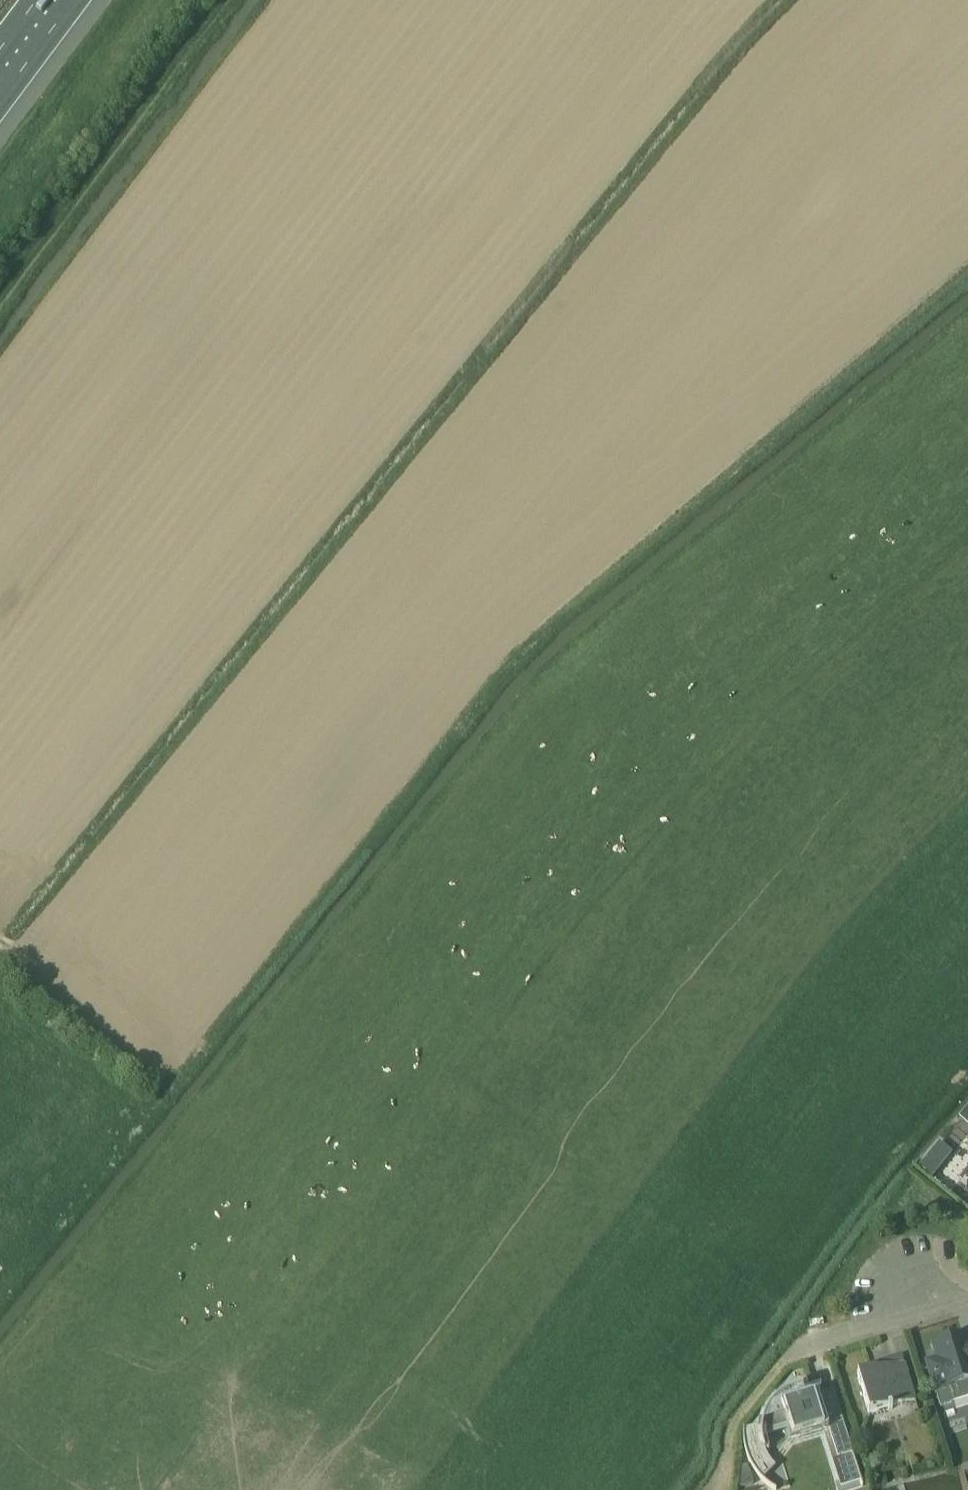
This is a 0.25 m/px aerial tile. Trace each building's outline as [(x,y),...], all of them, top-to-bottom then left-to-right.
[(959,1119),(967,1126),(967,1108),(959,1119)] [(940,1407),(953,1403),(953,1402),(967,1398),(967,1342),(965,1342),(963,1336),(933,1345),(937,1360),(926,1363),(940,1407)] [(857,1377),(869,1415),(889,1409),(889,1410),(893,1409),(892,1408),(915,1401),(901,1355),(875,1364),(875,1366),(868,1369),(869,1373),(857,1377)] [(824,1430),(814,1397),(806,1399),(803,1387),(804,1387),(803,1386),(793,1389),(791,1390),(788,1391),(785,1393),(782,1395),(780,1396),(777,1399),(774,1401),(771,1405),(769,1408),(767,1411),(765,1415),(764,1418),(763,1422),(762,1425),(745,1430),(745,1429),(744,1429),(743,1433),(743,1437),(744,1441),(744,1444),(745,1450),(746,1453),(747,1456),(749,1460),(750,1464),(753,1468),(755,1471),(757,1475),(760,1478),(763,1481),(766,1484),(770,1487),(772,1489),(774,1489),(776,1489),(771,1486),(765,1482),(761,1477),(756,1471),(753,1466),(767,1457),(764,1450),(765,1450),(764,1448),(764,1445),(763,1442),(763,1440),(763,1437),(791,1428),(794,1439),(824,1430)] [(825,1417),(828,1428),(824,1430),(842,1489),(844,1489),(862,1484),(840,1412),(825,1417)] [(752,1477),(747,1466),(742,1467),(740,1488),(753,1484),(752,1477)]
